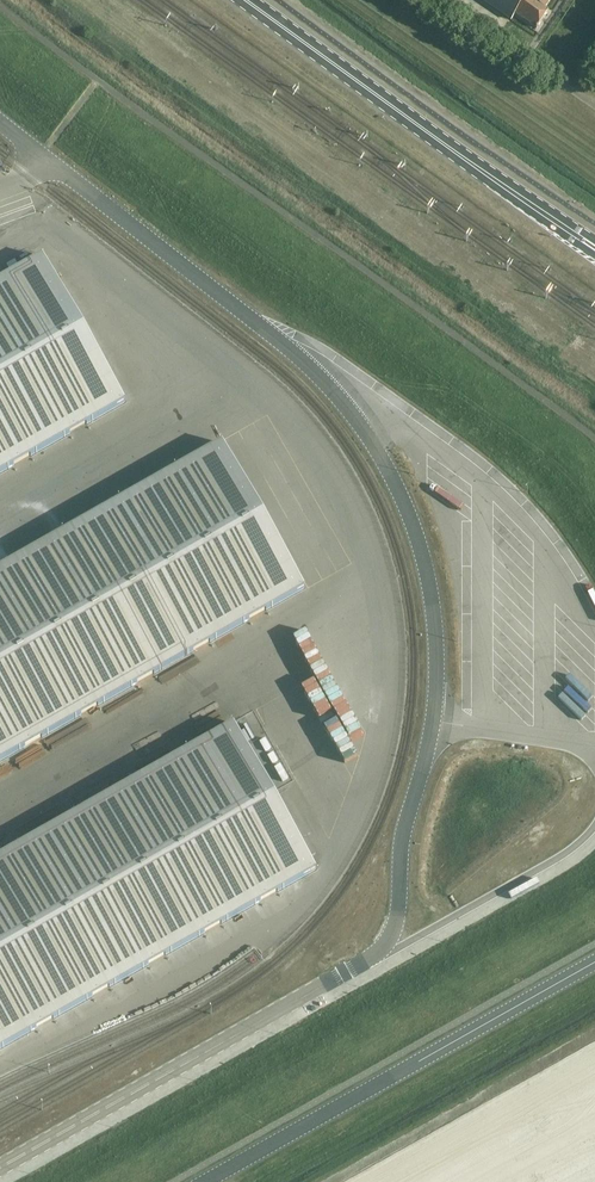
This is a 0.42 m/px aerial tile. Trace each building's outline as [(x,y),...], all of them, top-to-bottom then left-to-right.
[(516,14),(538,28),(550,10),(546,8),(551,0),(483,0),(512,20),(516,14)] [(0,281),(0,473),(125,402),(43,257),(0,281)] [(0,569),(0,761),(304,588),(222,443),(0,569)] [(0,856),(0,1049),(316,870),(233,724),(0,856)]
